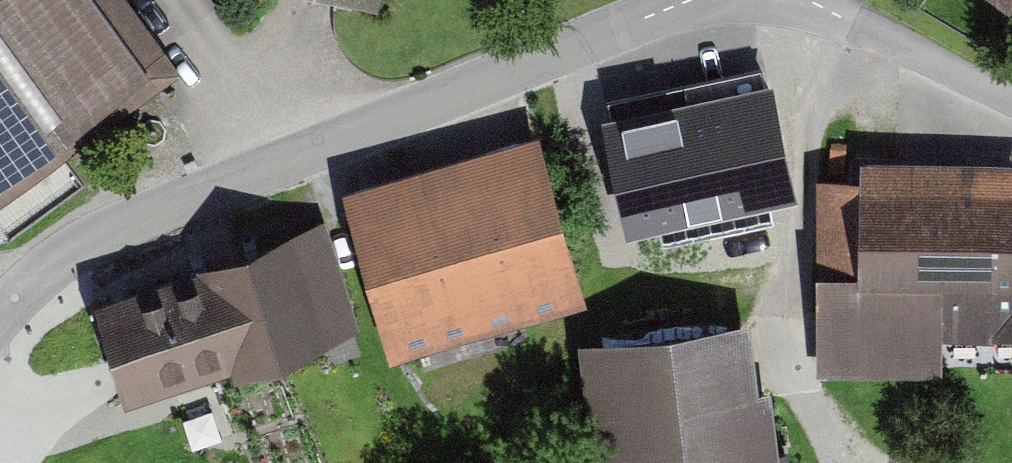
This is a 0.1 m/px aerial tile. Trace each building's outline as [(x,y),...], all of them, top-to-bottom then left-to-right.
[(180,72),(128,0),(0,0),(0,201),(180,72)] [(774,75),(604,109),(628,226),(797,192),(774,75)] [(389,355),(588,299),(541,130),(342,185),(389,355)] [(815,174),(816,374),(941,374),(941,337),(1011,337),(1011,156),(860,157),(860,174),(815,174)] [(199,263),(231,362),(233,369),(361,327),(325,219),(198,261),(199,263)] [(126,397),(231,362),(199,263),(94,298),(126,397)] [(557,341),(569,462),(757,462),(749,388),(734,389),(728,324),(557,341)]
